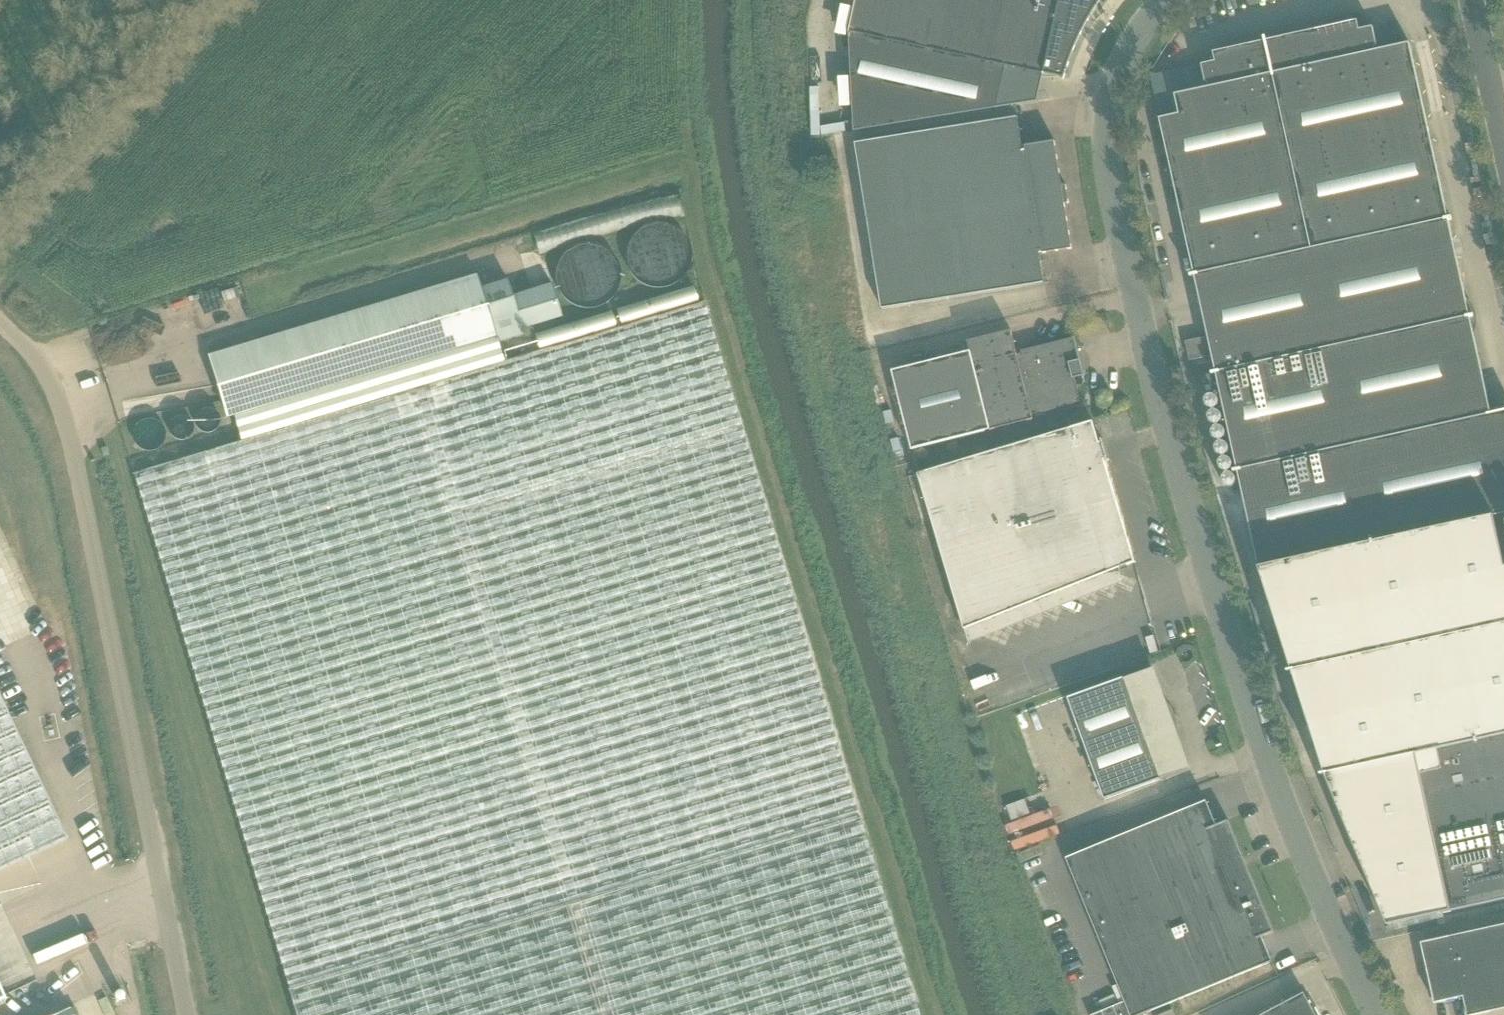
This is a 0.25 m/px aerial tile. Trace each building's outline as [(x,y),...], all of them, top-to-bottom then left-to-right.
[(849,32),(854,132),(997,109),(1006,66),(1044,74),(1045,75),(1045,74),(1063,78),(1063,79),(1064,79),(1075,49),(1089,20),(1093,13),(1097,6),(1102,0),(856,0),(849,32)] [(1160,119),(1259,568),(1265,585),(1293,674),(1304,706),(1326,775),(1388,926),(1440,915),(1503,900),(1503,558),(1495,516),(1503,514),(1503,411),(1492,414),(1410,43),(1376,50),(1375,47),(1377,46),(1373,27),(1360,30),(1358,21),(1214,52),(1216,62),(1202,65),(1206,84),(1208,83),(1209,88),(1176,95),(1180,114),(1160,119)] [(1062,186),(1055,141),(1025,146),(1026,149),(1023,150),(1018,117),(999,120),(856,143),(869,226),(1068,194),(1067,186),(1062,186)] [(1072,249),(1065,204),(1070,203),(1068,194),(869,226),(882,309),(1045,283),(1040,251),(1043,250),(1043,254),(1072,249)] [(859,818),(703,302),(503,362),(498,342),(524,334),(522,329),(561,317),(551,284),(512,296),(507,280),(481,288),(477,274),(209,355),(228,417),(234,415),(241,441),(134,473),(289,989),(297,1014),(918,1014),(859,818)] [(1085,376),(1083,370),(1079,351),(1076,337),(1073,337),(1074,338),(1070,339),(1021,351),(1021,354),(1017,355),(1011,331),(968,341),(970,351),(892,371),(912,450),(1034,420),(1033,418),(1082,406),(1076,383),(1075,378),(1085,376)] [(1189,339),(1191,359),(1209,357),(1207,337),(1189,339)] [(1204,396),(1217,393),(1213,374),(1200,377),(1204,396)] [(1093,422),(919,474),(965,630),(984,621),(997,627),(1003,614),(1016,620),(1021,607),(1034,612),(1040,599),(1053,605),(1059,592),(1072,597),(1077,584),(1090,590),(1096,576),(1109,583),(1115,570),(1135,562),(1105,460),(1107,460),(1108,462),(1110,462),(1103,439),(1102,440),(1102,442),(1100,443),(1093,422)] [(1154,671),(1125,681),(1124,678),(1068,698),(1105,800),(1161,779),(1160,777),(1188,766),(1169,718),(1154,671)] [(67,839),(0,696),(0,870),(67,839)] [(1031,814),(1026,799),(1007,806),(1012,821),(1031,814)] [(1188,809),(1067,859),(1131,1014),(1143,1014),(1273,961),(1263,937),(1275,932),(1229,821),(1217,825),(1207,801),(1188,809)] [(1425,942),(1438,1003),(1464,997),(1468,1014),(1476,1014),(1503,1009),(1503,925),(1425,942)] [(1304,993),(1263,1014),(1316,1014),(1304,993)]
